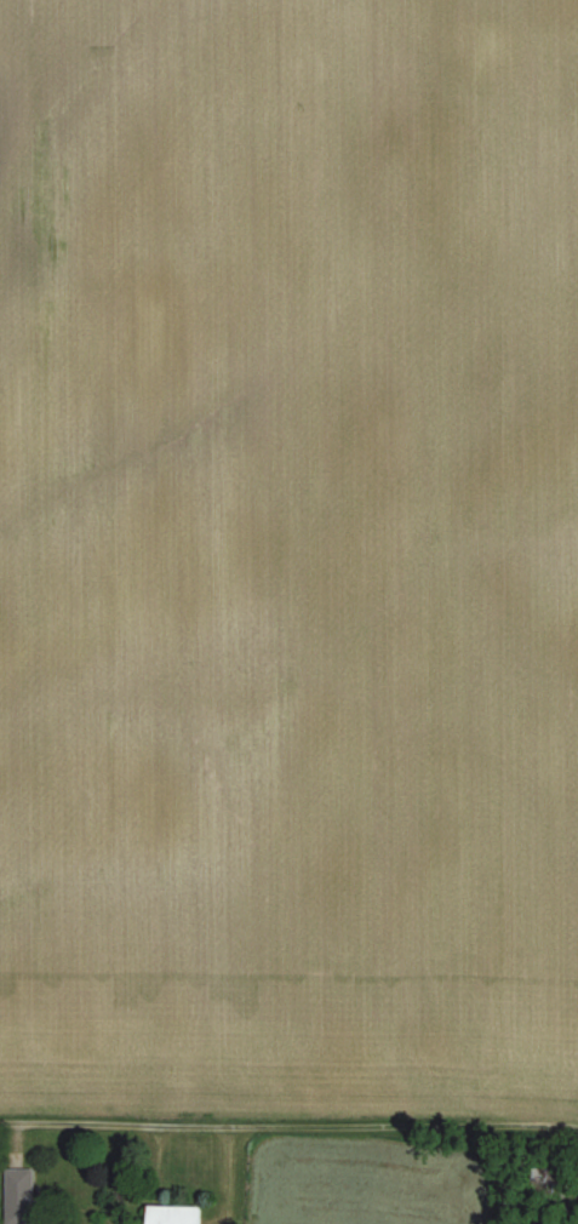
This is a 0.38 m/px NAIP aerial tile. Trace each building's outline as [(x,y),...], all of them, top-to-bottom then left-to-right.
[(1,1167),(1,1223),(30,1223),(30,1167),(1,1167)] [(559,1195),(559,1179),(528,1179),(528,1195),(559,1195)] [(197,1205),(142,1204),(141,1223),(197,1223),(197,1205)]
